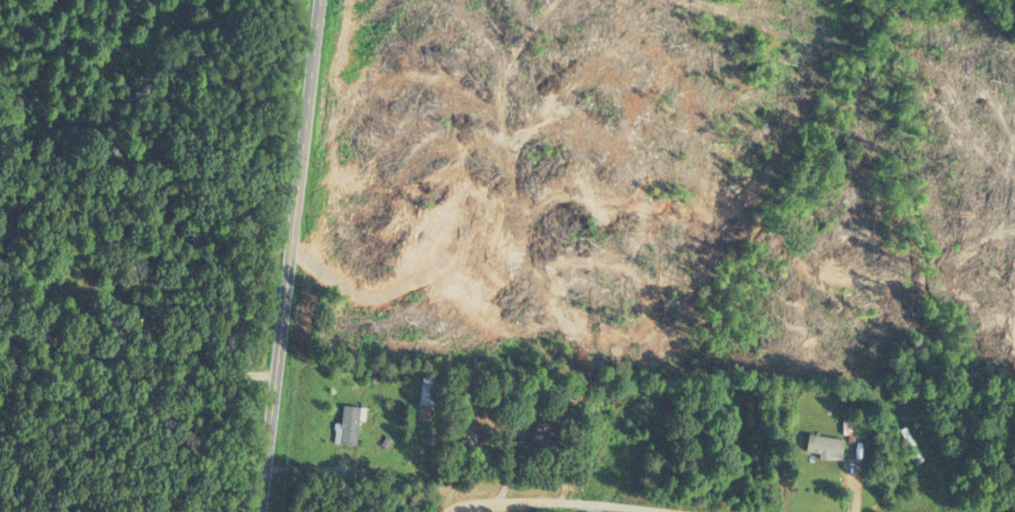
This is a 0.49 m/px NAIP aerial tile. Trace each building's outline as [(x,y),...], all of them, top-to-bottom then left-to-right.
[(414,403),(431,404),(433,385),(416,383),(414,403)] [(332,443),(351,445),(354,406),(335,404),(332,443)] [(898,428),(912,463),(919,461),(905,425),(898,428)] [(557,431),(531,427),(529,445),(554,448),(557,431)] [(835,457),(839,440),(804,432),(800,450),(835,457)]
